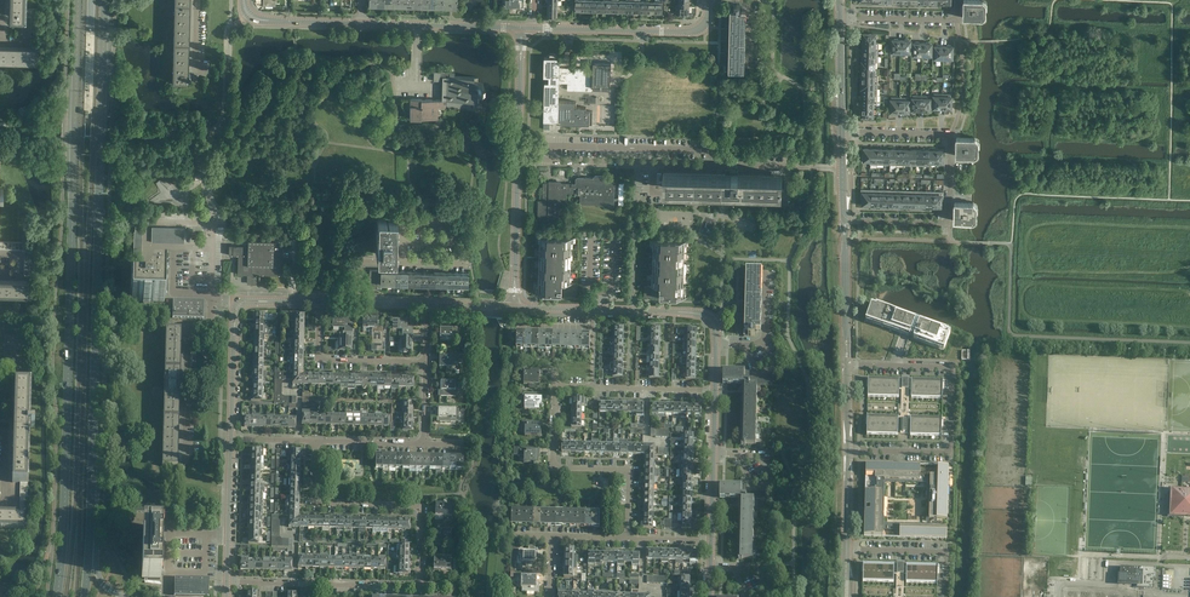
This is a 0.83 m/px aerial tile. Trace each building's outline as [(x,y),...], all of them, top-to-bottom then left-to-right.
[(26,17),(26,16),(31,16),(31,17),(39,17),(39,9),(26,9),(26,0),(10,0),(10,2),(9,2),(9,6),(10,6),(10,11),(9,11),(9,16),(10,16),(10,17),(26,17)] [(173,77),(172,77),(172,82),(173,82),(188,82),(188,77),(189,77),(190,77),(190,76),(191,75),(190,74),(190,73),(189,73),(189,72),(188,71),(188,70),(190,0),(174,0),(174,3),(175,3),(175,9),(174,9),(174,13),(174,18),(174,23),(174,33),(173,33),(173,38),(174,38),(174,42),(173,42),(173,48),(174,48),(173,52),(173,57),(173,58),(173,62),(172,62),(172,67),(173,67),(173,77)] [(655,1),(655,13),(662,13),(663,13),(663,0),(655,0),(655,1)] [(982,0),(974,0),(963,0),(963,18),(982,18),(985,15),(985,3),(982,1),(982,0)] [(730,10),(728,72),(732,72),(732,71),(744,71),(745,71),(745,65),(744,65),(744,62),(744,59),(745,59),(745,53),(744,53),(744,50),(744,47),(745,47),(745,41),(745,38),(744,38),(745,35),(746,35),(746,29),(745,29),(745,26),(745,23),(745,22),(746,22),(746,16),(745,16),(745,10),(741,10),(741,9),(740,9),(740,5),(734,5),(734,3),(730,3),(730,4),(730,10)] [(558,16),(558,5),(548,5),(548,16),(558,16)] [(689,16),(689,7),(679,6),(679,16),(689,16)] [(863,42),(875,43),(875,34),(869,34),(869,36),(863,36),(863,40),(864,40),(864,42),(863,42)] [(901,55),(901,40),(898,40),(898,39),(894,38),(894,40),(892,40),(892,52),(893,52),(892,54),(901,55)] [(911,40),(909,40),(909,39),(905,39),(905,40),(901,40),(901,55),(909,55),(910,53),(911,40)] [(922,58),(922,43),(919,43),(919,42),(915,41),(915,43),(913,43),(913,55),(914,55),(914,58),(922,58)] [(932,43),(930,43),(930,42),(926,42),(926,43),(922,43),(922,58),(931,58),(931,56),(932,43)] [(943,61),(944,46),(940,46),(940,45),(936,45),(936,46),(934,46),(934,58),(935,58),(935,61),(943,61)] [(947,46),(944,46),(943,61),(952,61),(952,59),(953,59),(953,46),(951,46),(951,45),(947,45),(947,46)] [(38,47),(0,46),(0,62),(38,63),(38,47)] [(550,57),(546,57),(544,57),(544,58),(545,58),(544,76),(549,76),(549,82),(545,82),(545,83),(545,111),(544,120),(544,121),(555,121),(555,120),(558,120),(558,121),(563,121),(563,123),(593,124),(594,111),(588,110),(588,107),(578,107),(578,101),(559,102),(559,83),(568,83),(567,90),(568,90),(568,89),(586,90),(596,91),(596,90),(595,90),(595,87),(603,87),(603,69),(604,69),(604,68),(589,68),(568,68),(568,71),(565,71),(559,70),(559,67),(559,58),(560,58),(557,58),(557,54),(549,54),(550,54),(550,57)] [(434,71),(434,76),(433,81),(440,81),(440,80),(442,80),(442,94),(442,100),(410,99),(410,104),(410,105),(410,112),(410,113),(410,118),(437,118),(438,106),(449,107),(449,108),(453,108),(453,107),(458,107),(458,108),(461,108),(461,107),(475,107),(475,103),(479,104),(479,99),(480,99),(481,93),(481,88),(483,88),(483,84),(481,84),(481,83),(478,82),(478,78),(454,77),(454,72),(449,72),(440,72),(440,71),(434,71)] [(942,108),(942,94),(934,94),(934,96),(933,96),(933,108),(935,108),(935,110),(939,110),(939,108),(942,108)] [(951,94),(942,94),(942,108),(945,109),(945,110),(949,110),(949,109),(951,109),(952,97),(951,97),(951,94)] [(921,110),(921,96),(913,96),(913,98),(912,98),(911,110),(913,110),(913,112),(917,112),(917,110),(921,110)] [(930,96),(921,96),(921,110),(924,110),(924,112),(928,112),(928,111),(930,111),(930,98),(930,96)] [(899,112),(900,98),(891,97),(891,100),(890,100),(890,112),(892,112),(892,113),(896,114),(896,112),(899,112)] [(908,98),(900,98),(899,112),(903,112),(903,114),(907,114),(907,112),(909,112),(909,100),(908,100),(908,98)] [(873,117),(873,108),(862,108),(861,108),(862,108),(862,110),(861,110),(861,115),(867,115),(867,117),(873,117)] [(956,138),(956,156),(975,156),(977,153),(978,141),(975,139),(975,138),(960,138),(956,138)] [(870,161),(871,149),(868,149),(864,149),(864,155),(862,155),(862,160),(870,161)] [(936,151),(936,163),(944,163),(945,157),(943,157),(943,151),(939,151),(936,151)] [(782,192),(782,176),(782,175),(738,174),(738,172),(726,172),(726,173),(663,172),(663,188),(782,192)] [(538,220),(551,220),(566,221),(567,193),(575,193),(577,194),(579,194),(581,196),(580,202),(582,204),(588,204),(603,204),(603,205),(605,207),(613,207),(614,206),(615,182),(613,181),(605,180),(605,177),(603,175),(595,175),(594,176),(594,177),(590,177),(586,177),(577,177),(576,179),(576,184),(572,184),(572,183),(550,183),(550,184),(547,184),(547,183),(543,183),(543,201),(538,200),(538,220)] [(871,205),(871,189),(861,189),(861,199),(863,199),(862,204),(868,205),(868,204),(870,204),(870,205),(871,205)] [(878,205),(879,190),(871,189),(871,205),(871,204),(873,205),(878,205)] [(886,205),(887,190),(879,190),(878,205),(884,205),(886,205)] [(894,205),(894,190),(887,190),(886,205),(889,205),(894,205)] [(902,206),(902,190),(894,190),(894,205),(899,206),(899,205),(902,205),(902,206)] [(910,206),(910,191),(902,190),(902,206),(902,205),(904,205),(904,206),(910,206)] [(918,206),(918,191),(910,191),(910,206),(915,206),(917,206),(918,206)] [(925,206),(926,191),(918,191),(918,206),(920,206),(925,206)] [(933,206),(934,191),(926,191),(925,206),(931,206),(933,206)] [(941,201),(943,201),(944,191),(934,191),(933,206),(933,207),(933,206),(936,206),(936,207),(941,207),(941,201)] [(954,203),(954,221),(973,221),(976,218),(976,206),(973,204),(973,203),(954,203)] [(389,214),(383,214),(377,213),(376,254),(394,254),(395,214),(389,214)] [(578,295),(578,287),(578,283),(570,282),(571,243),(574,243),(574,237),(537,236),(537,242),(540,242),(539,287),(536,287),(536,293),(548,294),(547,294),(578,295)] [(270,240),(264,240),(258,240),(252,240),(251,240),(248,240),(248,243),(248,246),(245,246),(242,246),(239,246),(229,245),(229,255),(235,255),(238,255),(238,258),(238,265),(238,264),(238,265),(238,271),(238,274),(241,274),(247,274),(247,284),(257,284),(257,275),(258,275),(258,276),(260,276),(260,275),(266,275),(272,275),(273,275),(279,275),(282,275),(282,272),(282,264),(282,258),(283,258),(282,258),(283,252),(283,245),(273,245),(274,243),(273,243),(273,240),(270,240)] [(644,297),(660,297),(675,297),(686,298),(686,291),(683,291),(684,246),(687,246),(687,240),(651,240),(650,245),(653,245),(652,285),(644,284),(644,297)] [(33,242),(19,242),(19,250),(19,249),(22,249),(22,250),(25,250),(25,251),(25,253),(25,254),(32,254),(33,242)] [(761,318),(761,312),(760,312),(761,306),(761,300),(761,294),(762,294),(762,288),(761,288),(761,282),(762,282),(762,276),(761,276),(762,270),(750,269),(750,268),(745,268),(744,330),(744,336),(744,337),(748,337),(748,336),(754,336),(754,331),(755,331),(755,330),(760,331),(760,330),(761,330),(761,324),(760,324),(760,318),(761,318)] [(163,303),(164,269),(133,269),(132,302),(163,303)] [(387,286),(388,272),(388,269),(381,269),(381,273),(381,283),(377,283),(377,288),(381,288),(381,286),(387,286)] [(381,273),(377,272),(377,270),(370,270),(369,288),(377,288),(377,283),(381,283),(381,273)] [(31,296),(32,280),(0,280),(0,295),(31,296)] [(204,301),(173,300),(173,318),(203,319),(204,301)] [(914,337),(913,338),(918,340),(917,341),(943,351),(944,348),(945,348),(951,331),(942,327),(889,308),(872,302),(866,319),(866,321),(897,333),(901,334),(909,337),(910,335),(914,337)] [(254,313),(254,321),(268,321),(268,314),(263,313),(263,312),(259,312),(259,313),(254,313)] [(294,314),(294,322),(304,322),(304,314),(300,314),(300,313),(299,313),(296,313),(295,313),(295,314),(294,314)] [(345,328),(345,332),(352,332),(352,323),(349,323),(350,318),(341,318),(339,318),(333,318),(333,320),(333,321),(333,327),(345,328)] [(373,328),(373,333),(382,333),(382,328),(376,328),(376,325),(377,325),(377,319),(360,318),(359,323),(363,323),(363,328),(373,328)] [(403,329),(403,334),(412,334),(412,329),(407,329),(407,320),(393,319),(393,329),(403,329)] [(440,328),(440,336),(439,341),(456,341),(457,336),(459,337),(459,336),(467,336),(467,337),(467,326),(455,326),(457,326),(456,329),(440,328)] [(181,330),(166,329),(166,335),(165,335),(165,339),(166,339),(165,344),(165,349),(165,354),(164,359),(165,359),(165,364),(164,364),(164,368),(165,368),(165,374),(164,374),(164,378),(165,378),(164,383),(164,388),(164,393),(163,398),(164,398),(164,403),(163,403),(163,407),(164,407),(164,413),(163,413),(163,417),(163,423),(163,427),(163,432),(162,432),(162,437),(163,437),(163,442),(162,442),(162,447),(163,447),(163,452),(162,452),(162,456),(162,461),(162,466),(178,467),(178,466),(177,466),(178,461),(178,460),(180,462),(182,460),(178,456),(178,452),(181,343),(181,335),(181,330)] [(351,350),(352,332),(345,332),(343,332),(343,336),(340,336),(339,350),(351,350)] [(524,348),(524,332),(517,332),(516,348),(524,348)] [(381,351),(382,333),(373,333),(372,351),(381,351)] [(411,352),(412,334),(403,334),(402,351),(411,352)] [(590,334),(583,334),(582,349),(590,350),(590,334)] [(439,359),(439,367),(456,368),(456,363),(463,363),(463,356),(461,356),(461,353),(448,352),(448,355),(442,355),(442,359),(439,359)] [(531,372),(531,367),(524,367),(524,384),(530,384),(529,387),(530,388),(533,388),(534,387),(535,387),(535,384),(539,384),(540,380),(542,380),(543,371),(534,371),(533,371),(533,372),(531,372)] [(757,390),(757,385),(759,385),(758,385),(772,386),(773,377),(772,377),(772,378),(753,377),(749,377),(749,370),(726,370),(722,370),(722,374),(723,374),(723,384),(726,384),(743,384),(741,446),(745,446),(745,445),(755,445),(756,445),(756,440),(756,439),(756,435),(757,430),(756,430),(756,425),(757,425),(757,420),(756,420),(756,415),(757,415),(757,410),(756,410),(757,405),(758,400),(757,399),(757,395),(758,395),(758,390),(757,390)] [(286,380),(286,372),(278,372),(277,372),(277,377),(277,381),(282,381),(282,380),(285,380),(286,380)] [(304,384),(305,374),(302,374),(303,373),(293,373),(293,380),(293,384),(304,384)] [(413,377),(406,377),(406,387),(413,387),(413,386),(414,386),(414,382),(413,382),(413,377)] [(899,397),(899,381),(868,381),(868,378),(868,398),(868,396),(899,397)] [(943,380),(942,380),(942,383),(911,382),(911,397),(911,398),(942,398),(942,400),(943,380)] [(438,390),(438,396),(457,397),(457,388),(455,388),(455,382),(440,382),(440,391),(438,390)] [(12,483),(20,483),(28,483),(29,483),(29,482),(28,482),(30,427),(31,427),(35,428),(35,423),(31,423),(30,423),(31,384),(15,383),(14,421),(14,425),(14,428),(13,459),(13,462),(13,469),(13,472),(13,479),(13,482),(12,483)] [(523,394),(523,401),(525,401),(525,409),(533,410),(533,412),(534,412),(534,410),(540,410),(540,406),(542,406),(542,401),(540,401),(540,394),(523,394)] [(284,404),(285,396),(284,396),(284,397),(282,395),(281,395),(277,395),(277,399),(276,404),(283,404),(284,404)] [(582,406),(582,400),(582,399),(582,398),(572,398),(572,406),(582,406)] [(413,410),(413,402),(405,402),(401,402),(400,402),(400,409),(403,409),(413,410)] [(658,417),(658,404),(651,404),(650,404),(650,416),(658,417)] [(459,409),(438,408),(438,418),(440,418),(440,422),(459,422),(459,409)] [(912,408),(912,416),(932,416),(932,409),(912,408)] [(898,419),(867,418),(867,415),(867,435),(867,434),(898,435),(898,419)] [(252,427),(252,417),(244,417),(244,418),(243,418),(243,422),(244,422),(244,427),(252,427)] [(942,417),(941,417),(941,420),(910,419),(910,435),(941,436),(941,437),(942,417)] [(528,424),(528,421),(522,420),(522,426),(525,426),(525,436),(541,436),(541,424),(528,424)] [(412,431),(412,424),(402,424),(402,431),(403,431),(403,432),(407,432),(407,431),(412,431)] [(655,453),(655,448),(655,445),(643,445),(642,455),(645,455),(655,455),(655,453)] [(524,456),(524,453),(526,453),(527,450),(527,447),(514,447),(513,455),(524,456)] [(249,456),(251,456),(260,456),(264,456),(264,449),(260,449),(260,448),(259,448),(255,448),(255,449),(251,449),(251,454),(249,454),(249,456)] [(291,450),(290,457),(300,457),(300,450),(296,450),(296,449),(292,449),(292,450),(291,450)] [(541,451),(527,450),(526,453),(524,453),(524,456),(524,463),(530,463),(530,464),(536,464),(536,463),(539,463),(539,458),(540,458),(541,451)] [(920,481),(920,465),(866,464),(864,537),(884,537),(883,537),(883,531),(881,530),(881,517),(882,517),(883,497),(882,497),(882,480),(886,480),(886,481),(904,482),(904,480),(920,481)] [(948,476),(949,466),(938,466),(938,476),(930,475),(929,519),(947,519),(948,486),(950,486),(950,476),(948,476)] [(753,524),(754,519),(754,514),(754,509),(755,509),(755,504),(754,504),(754,499),(750,499),(750,492),(750,491),(746,491),(746,485),(724,484),(719,484),(718,488),(720,488),(720,498),(723,498),(725,498),(725,499),(730,499),(730,498),(740,499),(738,560),(742,560),(742,559),(752,559),(753,559),(753,554),(752,554),(753,549),(753,544),(753,539),(754,539),(754,534),(753,534),(753,529),(754,529),(754,524),(753,524)] [(1189,515),(1189,490),(1173,490),(1172,514),(1189,515)] [(435,516),(452,516),(452,504),(446,504),(446,503),(445,503),(445,502),(444,503),(443,503),(443,504),(439,504),(440,504),(440,507),(435,506),(435,516)] [(25,513),(0,512),(0,528),(25,528),(26,513),(25,513)] [(300,527),(300,518),(299,518),(299,516),(289,516),(289,527),(300,527)] [(307,527),(308,518),(300,517),(300,518),(300,527),(307,527)] [(410,520),(402,520),(402,530),(409,530),(409,529),(410,529),(410,525),(411,525),(411,524),(409,524),(410,520)] [(947,539),(947,527),(947,528),(900,526),(900,537),(898,537),(898,538),(947,539)] [(160,580),(161,547),(161,528),(144,528),(144,533),(143,579),(160,580)] [(434,530),(434,543),(434,546),(441,547),(441,543),(451,543),(451,531),(444,531),(444,528),(439,528),(439,531),(434,530)] [(258,544),(258,536),(248,536),(247,536),(247,541),(248,541),(248,544),(258,544)] [(281,547),(281,540),(282,539),(281,540),(279,538),(280,537),(279,536),(279,537),(272,537),(271,546),(281,547)] [(172,552),(173,556),(183,554),(182,549),(177,550),(176,544),(171,545),(172,552)] [(536,562),(536,555),(538,555),(538,549),(535,549),(535,546),(529,546),(529,550),(519,549),(519,555),(521,556),(521,562),(536,562)] [(640,554),(632,554),(632,563),(639,563),(639,564),(640,564),(640,554)] [(248,570),(248,560),(248,557),(241,557),(241,561),(239,561),(239,565),(240,565),(240,570),(248,570)] [(451,558),(434,557),(433,569),(433,573),(434,573),(434,571),(441,571),(441,569),(450,570),(451,558)] [(894,581),(894,566),(863,565),(863,562),(863,582),(863,581),(894,582),(894,581)] [(906,566),(906,567),(906,582),(937,583),(937,585),(938,565),(937,565),(937,567),(906,566)] [(408,570),(408,567),(398,566),(398,567),(396,567),(396,574),(399,574),(399,575),(400,575),(404,575),(404,574),(409,574),(410,574),(410,570),(408,570)] [(1156,578),(1156,568),(1156,567),(1140,567),(1140,568),(1120,567),(1119,583),(1128,584),(1128,582),(1131,583),(1131,584),(1132,584),(1132,587),(1153,588),(1153,578),(1156,578)] [(521,588),(522,588),(522,592),(539,592),(539,582),(537,583),(536,581),(537,581),(537,580),(537,576),(521,576),(522,576),(521,587),(521,588)] [(209,579),(204,579),(175,578),(174,596),(209,596),(209,579)]
